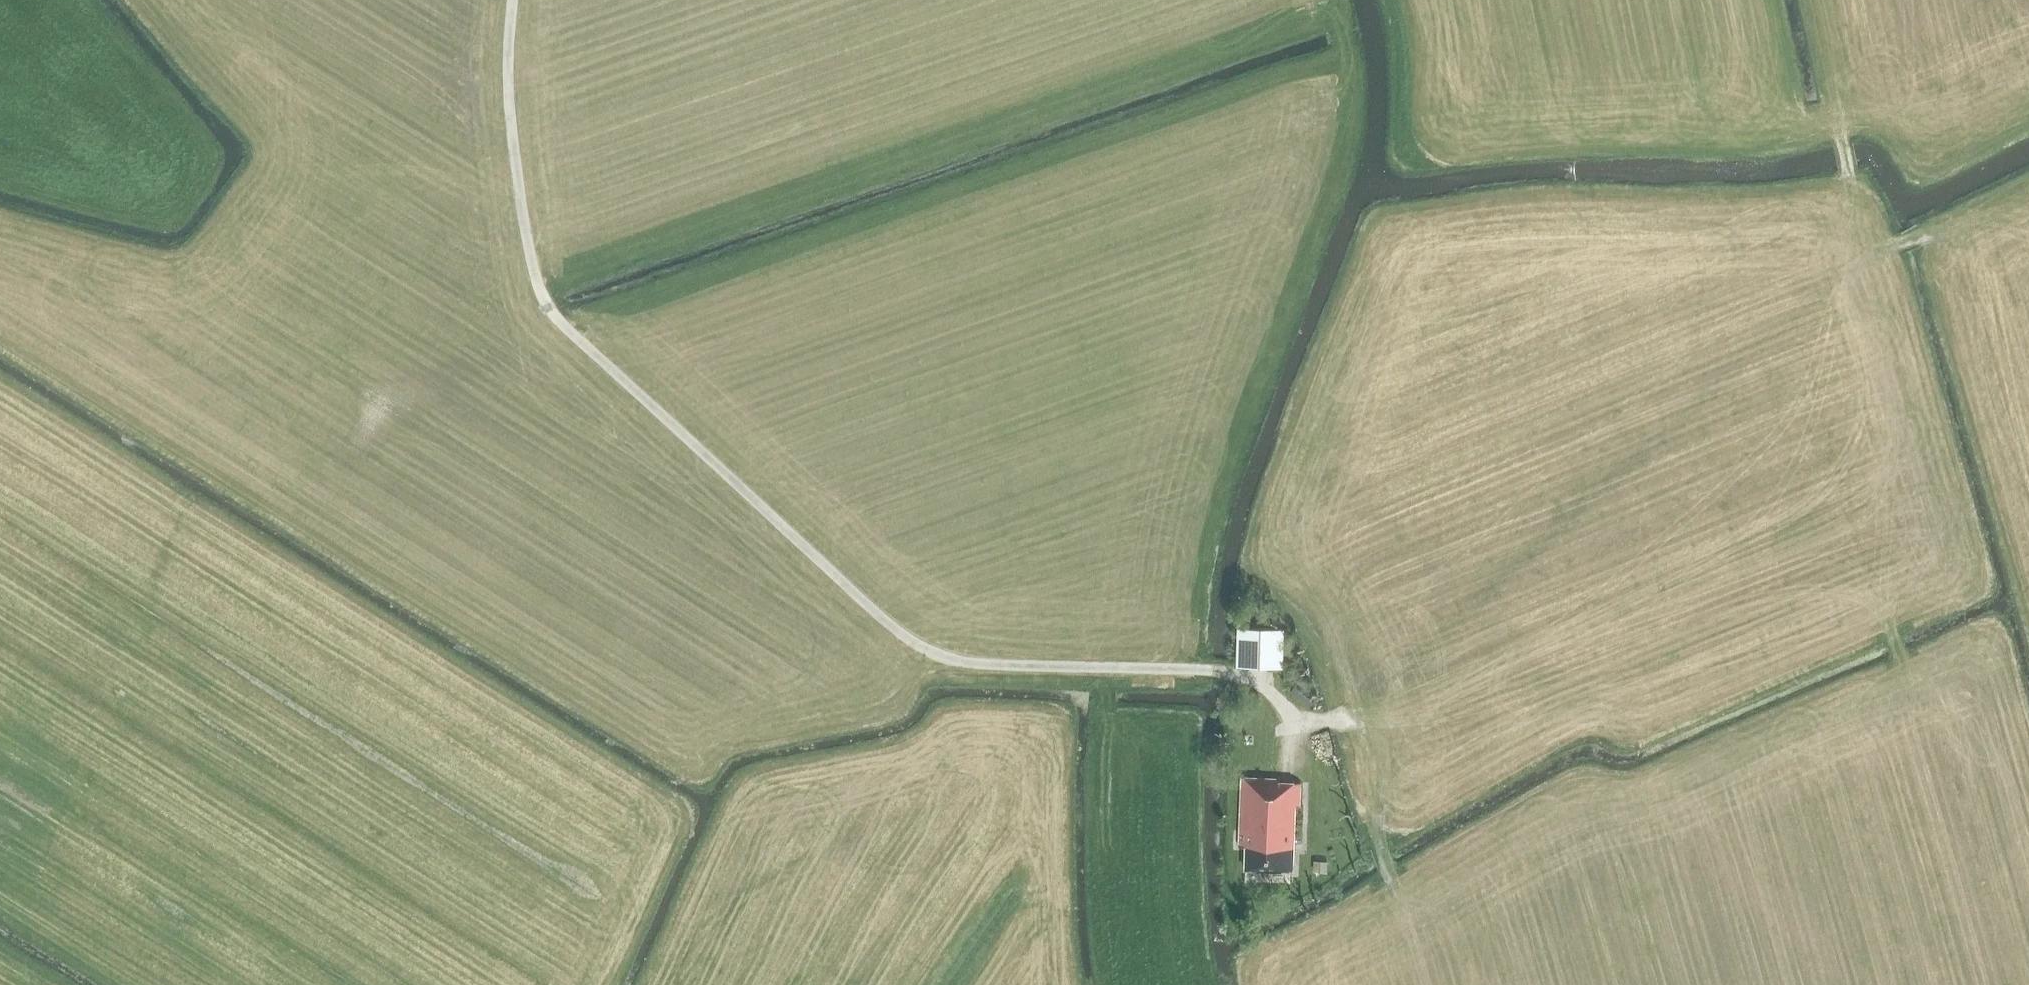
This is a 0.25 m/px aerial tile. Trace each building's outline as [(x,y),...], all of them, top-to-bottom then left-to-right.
[(1238,626),(1237,666),(1283,668),(1285,628),(1238,626)] [(1300,807),(1302,783),(1281,782),(1281,779),(1243,777),(1239,846),(1246,846),(1245,869),(1293,872),(1296,807),(1300,807)] [(1313,871),(1327,872),(1328,861),(1314,861),(1313,871)]
